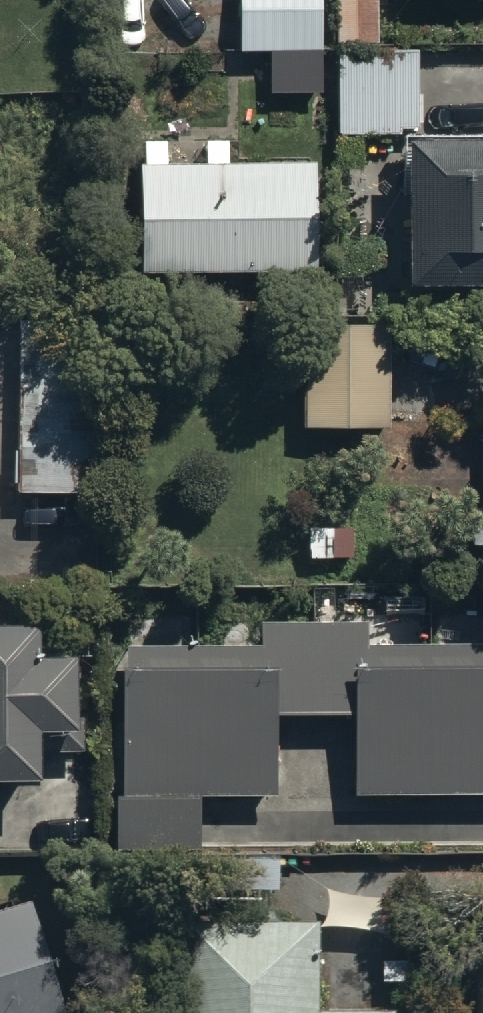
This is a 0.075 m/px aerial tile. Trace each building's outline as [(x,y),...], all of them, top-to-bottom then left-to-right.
[(239,46),(271,45),(272,80),(323,79),(323,0),(239,0),(239,46)] [(336,36),(378,35),(377,0),(335,0),(336,36)] [(418,43),(337,43),(337,127),(401,127),(401,121),(418,121),(418,43)] [(405,127),(407,274),(482,273),(482,126),(405,127)] [(316,152),(139,154),(140,266),(318,264),(316,152)] [(305,314),(303,418),(388,420),(390,316),(305,314)] [(87,336),(17,336),(17,486),(88,484),(87,336)] [(473,535),(482,535),(482,511),(473,511),(473,535)] [(39,769),(39,743),(86,742),(86,710),(73,710),(73,639),(40,639),(40,607),(0,607),(0,769),(39,769)] [(124,638),(123,786),(113,786),(113,845),(198,846),(199,786),(274,787),(275,706),(353,706),(352,784),(482,785),(482,640),(367,639),(367,615),(258,614),(258,639),(124,638)] [(27,898),(0,907),(0,1012),(63,1012),(27,898)] [(187,1012),(397,1012),(397,1011),(321,1011),(321,923),(186,922),(187,1012)]
